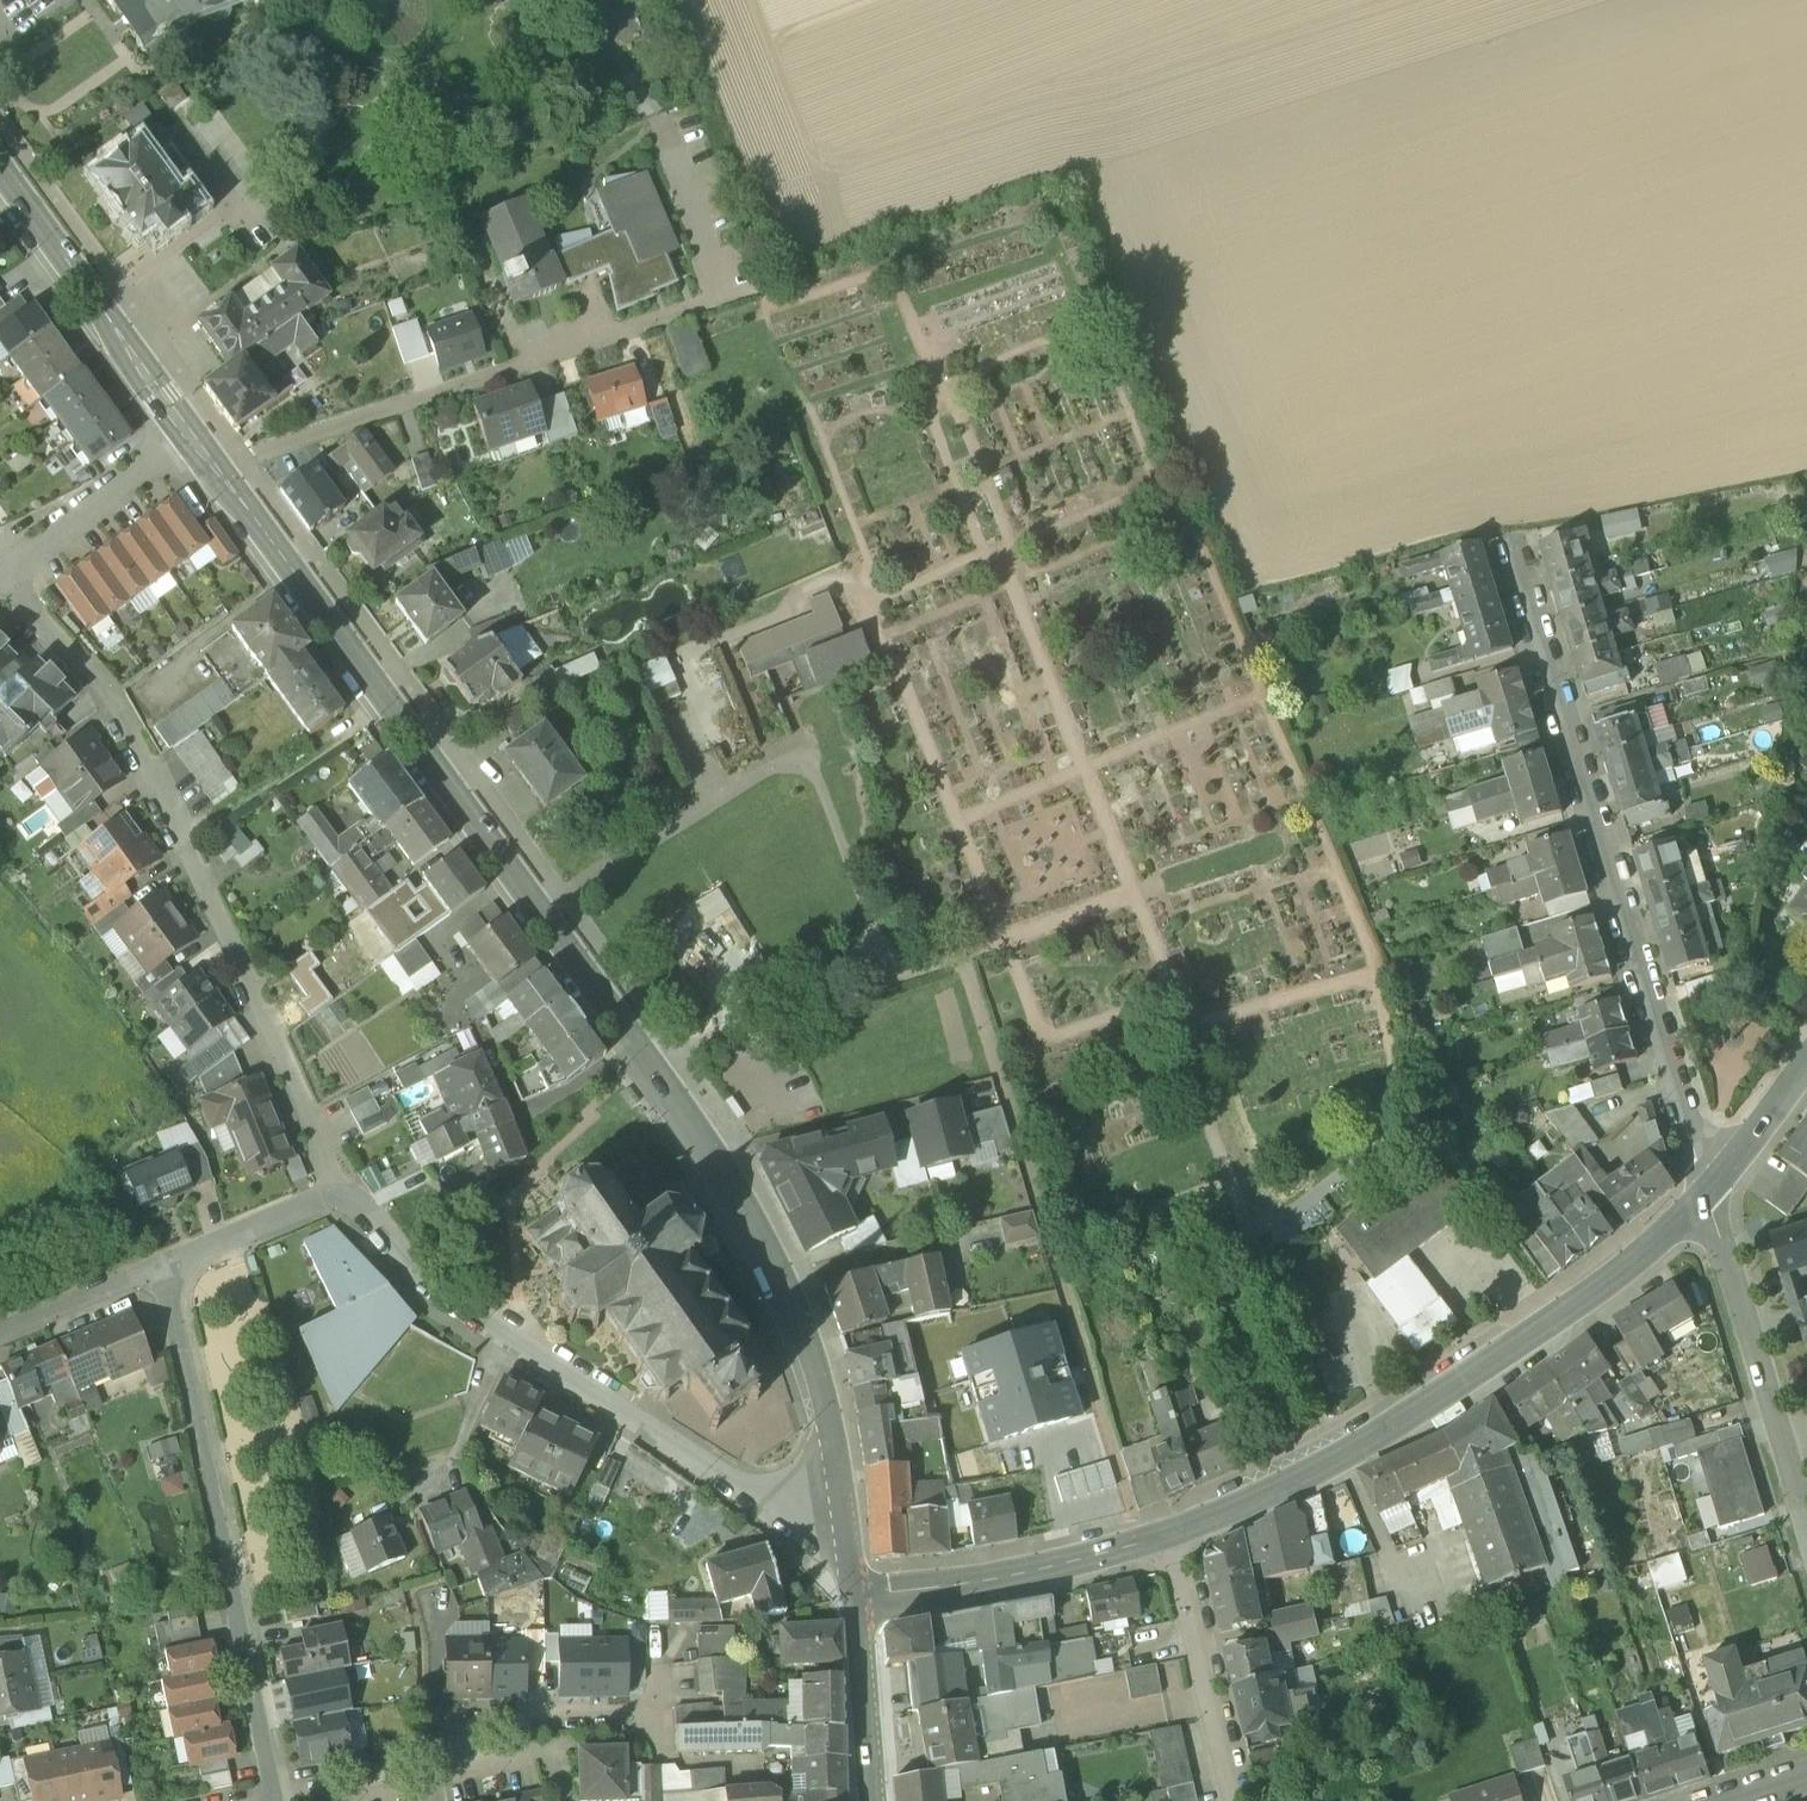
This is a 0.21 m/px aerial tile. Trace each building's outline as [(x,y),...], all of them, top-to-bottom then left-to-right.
[(114,16),(120,12),(139,38),(137,40),(137,44),(137,47),(139,50),(141,53),(145,54),(149,54),(150,54),(180,32),(186,32),(192,29),(197,26),(201,22),(208,19),(209,23),(215,26),(227,21),(230,15),(228,12),(235,9),(235,8),(253,1),(253,0),(103,0),(114,16)] [(114,16),(137,47),(137,44),(137,40),(139,38),(120,12),(114,16)] [(164,102),(170,111),(185,101),(178,92),(164,102)] [(124,154),(121,151),(120,150),(118,150),(104,160),(103,162),(103,164),(105,167),(103,169),(91,179),(107,201),(106,201),(108,203),(107,203),(106,210),(112,219),(120,220),(121,222),(122,221),(139,244),(149,237),(158,231),(164,239),(165,241),(181,229),(180,228),(203,211),(188,190),(179,197),(170,185),(183,175),(169,155),(155,165),(139,143),(126,152),(124,154)] [(37,159),(45,171),(57,162),(49,151),(37,159)] [(192,187),(183,175),(170,185),(179,197),(188,190),(192,187)] [(612,282),(619,310),(649,298),(647,294),(650,293),(650,294),(674,284),(662,257),(676,252),(647,184),(644,178),(637,181),(636,179),(635,177),(603,184),(605,193),(606,194),(598,198),(612,230),(616,240),(617,241),(606,246),(604,242),(594,246),(594,244),(593,243),(592,243),(589,234),(563,240),(563,239),(556,241),(560,258),(561,260),(551,264),(557,279),(567,275),(570,283),(609,267),(615,281),(612,282)] [(510,290),(517,307),(561,289),(557,279),(551,264),(548,259),(546,260),(523,204),(483,221),(507,277),(502,279),(507,291),(510,290)] [(155,246),(164,239),(158,231),(149,237),(155,246)] [(272,272),(284,290),(303,316),(322,303),(327,299),(328,299),(296,254),(272,272)] [(272,272),(230,302),(243,320),(284,290),(272,272)] [(284,290),(243,320),(261,346),(298,319),(299,319),(303,316),(284,290)] [(322,303),(326,308),(331,304),(327,299),(322,303)] [(6,309),(0,314),(0,332),(28,312),(19,300),(6,309)] [(241,360),(261,346),(243,320),(230,302),(198,325),(230,370),(242,361),(241,360)] [(11,358),(48,331),(32,308),(28,312),(0,332),(0,343),(2,347),(0,348),(9,360),(11,358)] [(241,360),(242,361),(250,372),(264,362),(266,366),(293,347),(301,357),(318,345),(308,332),(299,319),(298,319),(261,346),(241,360)] [(443,327),(426,333),(439,371),(484,356),(472,321),(444,330),(443,327)] [(428,358),(416,323),(392,331),(404,366),(428,358)] [(669,334),(685,380),(705,373),(690,326),(669,334)] [(24,382),(26,380),(64,353),(48,331),(11,358),(18,368),(16,370),(24,382)] [(9,360),(0,348),(2,347),(0,343),(0,366),(9,360)] [(40,404),(44,400),(80,375),(64,353),(26,380),(34,390),(31,392),(40,404)] [(266,393),(250,372),(242,361),(230,370),(204,389),(216,405),(215,406),(222,416),(223,415),(235,432),(238,430),(274,404),(266,393)] [(586,387),(597,423),(619,416),(644,408),(633,372),(604,381),(604,382),(586,387)] [(58,424),(60,422),(98,395),(82,373),(80,375),(44,400),(52,411),(49,412),(58,424)] [(284,380),(266,393),(274,404),(292,391),(284,380)] [(473,408),(488,452),(543,433),(545,433),(536,406),(531,389),(473,408)] [(73,446),(76,444),(114,417),(98,395),(60,422),(68,433),(65,434),(73,446)] [(543,433),(548,448),(577,438),(563,396),(536,406),(545,433),(543,433)] [(649,408),(660,440),(676,435),(665,403),(649,408)] [(619,416),(597,423),(602,439),(625,432),(619,416)] [(130,439),(114,417),(76,444),(84,454),(81,456),(90,468),(130,439)] [(338,473),(343,470),(353,462),(373,489),(392,476),(362,436),(329,460),(338,473)] [(411,462),(422,493),(438,488),(428,456),(411,462)] [(331,478),(338,473),(329,460),(314,470),(324,483),(331,478)] [(362,497),(373,489),(353,462),(343,470),(362,497)] [(341,508),(334,498),(324,483),(314,470),(280,494),(309,535),(344,511),(347,509),(345,505),(341,508)] [(342,492),(331,478),(324,483),(334,498),(342,492)] [(175,501),(154,516),(188,563),(208,548),(209,548),(198,533),(175,501)] [(380,569),(392,560),(417,542),(418,541),(394,509),(382,514),(378,518),(347,540),(349,542),(347,543),(346,548),(353,557),(358,557),(359,556),(361,559),(361,558),(372,574),(380,569)] [(1632,514),(1636,533),(1642,532),(1637,513),(1632,514)] [(1603,520),(1608,540),(1636,533),(1632,514),(1603,520)] [(154,516),(135,530),(168,577),(188,563),(154,516)] [(217,561),(223,568),(238,557),(213,522),(198,533),(209,548),(208,548),(217,561)] [(708,528),(692,545),(704,556),(720,539),(708,528)] [(135,530),(115,544),(149,591),(168,577),(135,530)] [(1556,536),(1558,542),(1574,536),(1573,531),(1556,536)] [(1586,533),(1574,536),(1558,542),(1541,547),(1550,577),(1590,565),(1584,547),(1590,545),(1586,533)] [(526,537),(501,547),(511,571),(534,557),(526,537)] [(421,547),(417,542),(392,560),(396,566),(421,547)] [(479,569),(484,582),(511,571),(501,547),(499,543),(474,554),(480,569),(479,569)] [(115,544),(95,559),(129,605),(149,591),(115,544)] [(1481,545),(1443,557),(1446,568),(1453,593),(1455,600),(1494,588),(1481,545)] [(217,561),(208,548),(188,563),(197,576),(217,561)] [(1799,550),(1765,561),(1771,581),(1797,573),(1799,550)] [(425,574),(430,580),(431,579),(437,587),(479,569),(480,569),(474,554),(425,574)] [(1406,580),(1446,568),(1443,557),(1402,569),(1406,580)] [(95,559),(75,573),(109,620),(129,605),(95,559)] [(392,560),(380,569),(384,575),(396,566),(392,560)] [(1640,565),(1631,568),(1633,574),(1634,580),(1651,575),(1648,561),(1639,563),(1640,565)] [(1590,566),(1595,581),(1601,579),(1596,563),(1590,566)] [(1558,603),(1597,591),(1595,581),(1590,566),(1590,565),(1550,577),(1558,603)] [(1621,570),(1623,578),(1633,574),(1631,568),(1621,570)] [(89,634),(109,620),(75,573),(55,588),(89,634)] [(1634,580),(1633,574),(1623,578),(1627,593),(1637,590),(1634,580)] [(1616,575),(1601,579),(1595,581),(1597,591),(1619,585),(1616,575)] [(168,577),(149,591),(157,603),(177,589),(168,577)] [(461,621),(437,587),(431,579),(430,580),(395,605),(406,621),(413,632),(414,631),(425,647),(461,621)] [(1619,585),(1597,591),(1600,600),(1621,594),(1619,585)] [(1513,650),(1494,588),(1455,600),(1457,604),(1471,650),(1474,662),(1513,650)] [(1401,598),(1404,608),(1413,605),(1430,600),(1428,590),(1411,595),(1401,598)] [(149,591),(129,605),(138,619),(158,605),(157,603),(149,591)] [(1603,610),(1600,600),(1597,591),(1558,603),(1564,622),(1603,610)] [(1417,616),(1457,604),(1455,600),(1453,593),(1430,600),(1413,605),(1417,616)] [(805,659),(817,691),(873,669),(859,635),(845,640),(828,596),(808,604),(813,617),(737,647),(745,669),(746,668),(750,679),(749,679),(750,681),(764,675),(766,675),(791,665),(805,659)] [(1254,596),(1239,602),(1245,618),(1260,612),(1254,596)] [(1645,603),(1649,618),(1652,617),(1664,613),(1659,599),(1645,603)] [(231,631),(267,680),(298,657),(307,651),(271,602),(231,631)] [(1606,620),(1603,610),(1564,622),(1570,642),(1609,630),(1606,620)] [(1664,613),(1652,617),(1657,632),(1677,626),(1673,611),(1664,613)] [(1628,614),(1606,620),(1609,630),(1631,623),(1628,614)] [(470,634),(475,648),(495,640),(501,637),(495,622),(470,634)] [(1631,623),(1609,630),(1612,639),(1633,633),(1631,623)] [(510,671),(515,678),(541,658),(520,629),(516,631),(533,654),(510,671)] [(1617,655),(1612,639),(1609,630),(1570,642),(1578,667),(1617,655)] [(516,631),(495,640),(505,653),(500,657),(510,671),(533,654),(516,631)] [(515,678),(510,671),(500,657),(505,653),(495,640),(475,648),(443,671),(444,673),(443,679),(449,688),(456,689),(469,707),(483,697),(491,692),(496,699),(498,702),(521,685),(515,678)] [(5,761),(48,719),(51,723),(72,702),(60,689),(63,687),(50,674),(48,677),(35,664),(24,675),(14,665),(15,664),(3,651),(5,649),(0,644),(0,755),(5,761)] [(628,661),(634,675),(665,661),(658,647),(628,661)] [(1434,674),(1474,662),(1471,650),(1431,662),(1434,674)] [(1702,654),(1686,659),(1691,677),(1707,672),(1702,654)] [(1623,673),(1617,655),(1578,667),(1583,687),(1623,675),(1623,673)] [(593,656),(554,674),(565,688),(600,672),(593,656)] [(316,680),(298,657),(267,680),(310,738),(342,715),(324,690),(327,687),(320,678),(316,680)] [(791,665),(804,696),(817,691),(805,659),(791,665)] [(1657,668),(1662,686),(1691,677),(1686,659),(1657,668)] [(634,675),(644,696),(674,682),(665,661),(634,675)] [(1775,662),(1751,670),(1757,688),(1781,680),(1775,662)] [(1391,699),(1401,695),(1415,691),(1412,679),(1413,666),(1390,672),(1387,687),(1391,699)] [(528,686),(538,700),(565,688),(554,674),(551,669),(528,686)] [(1629,672),(1623,673),(1623,675),(1583,687),(1587,697),(1632,683),(1629,672)] [(1479,685),(1483,698),(1488,714),(1529,702),(1520,673),(1479,685)] [(1705,679),(1682,685),(1686,700),(1709,693),(1705,679)] [(1424,689),(1429,705),(1457,696),(1453,680),(1424,689)] [(225,711),(236,703),(220,682),(209,690),(225,711)] [(644,696),(650,710),(681,697),(674,682),(644,696)] [(1406,711),(1429,705),(1424,689),(1415,691),(1401,695),(1406,711)] [(213,719),(225,711),(209,690),(198,698),(213,719)] [(491,692),(483,697),(487,705),(496,699),(491,692)] [(1325,696),(1304,702),(1311,723),(1331,717),(1325,696)] [(1429,705),(1432,714),(1444,711),(1444,710),(1460,705),(1457,696),(1429,705)] [(202,727),(213,719),(198,698),(187,706),(202,727)] [(1448,726),(1488,714),(1483,698),(1460,705),(1444,710),(1444,711),(1448,726)] [(1529,702),(1488,714),(1493,731),(1497,744),(1538,732),(1529,702)] [(1645,704),(1639,706),(1642,717),(1636,719),(1642,737),(1651,735),(1654,734),(1647,712),(1645,704)] [(1780,704),(1761,709),(1766,727),(1784,722),(1780,704)] [(497,718),(511,737),(536,719),(527,705),(497,718)] [(191,736),(202,727),(187,706),(176,714),(191,736)] [(1593,720),(1596,730),(1636,718),(1636,719),(1642,717),(1639,706),(1593,720)] [(1664,707),(1647,712),(1654,734),(1670,729),(1664,707)] [(1448,726),(1444,711),(1432,714),(1409,721),(1414,737),(1448,726)] [(180,744),(191,736),(176,714),(165,722),(180,744)] [(1453,743),(1455,743),(1493,731),(1488,714),(1448,726),(1452,740),(1453,743)] [(1642,737),(1636,719),(1636,718),(1596,730),(1602,749),(1642,737)] [(169,752),(180,744),(165,722),(154,730),(169,752)] [(1452,740),(1448,726),(1414,737),(1418,750),(1452,740)] [(506,756),(544,810),(583,782),(543,728),(518,747),(506,756)] [(1654,734),(1651,735),(1655,751),(1668,747),(1679,744),(1674,728),(1670,729),(1654,734)] [(1497,744),(1493,731),(1455,743),(1457,752),(1463,755),(1497,744)] [(173,752),(181,763),(206,746),(198,735),(173,752)] [(1642,737),(1647,754),(1655,751),(1651,735),(1642,737)] [(58,758),(40,771),(57,794),(60,792),(105,759),(95,746),(95,741),(92,737),(88,736),(82,740),(76,743),(70,747),(65,751),(60,756),(58,758)] [(1610,775),(1650,763),(1647,754),(1642,737),(1602,749),(1610,775)] [(1668,747),(1671,757),(1689,751),(1686,742),(1679,744),(1668,747)] [(361,754),(373,770),(387,760),(375,744),(361,754)] [(40,770),(40,771),(58,758),(49,746),(32,759),(40,770)] [(181,763),(190,774),(214,757),(206,746),(181,763)] [(1668,747),(1655,751),(1647,754),(1650,763),(1671,757),(1668,747)] [(1692,761),(1689,751),(1671,757),(1674,766),(1692,761)] [(1504,767),(1508,780),(1513,796),(1554,784),(1545,755),(1504,767)] [(190,774),(198,786),(222,768),(214,757),(190,774)] [(1671,757),(1650,763),(1652,772),(1674,766),(1671,757)] [(121,783),(105,759),(60,792),(76,814),(77,815),(92,804),(121,783)] [(347,789),(374,825),(381,834),(385,831),(420,806),(387,760),(373,770),(347,789)] [(1657,789),(1652,772),(1650,763),(1610,775),(1618,801),(1657,789)] [(1674,766),(1652,772),(1657,789),(1679,783),(1674,766)] [(198,786),(206,797),(230,780),(222,768),(198,786)] [(42,805),(57,794),(40,771),(40,770),(25,781),(42,805)] [(1446,787),(1442,773),(1431,777),(1435,791),(1446,787)] [(206,797),(214,808),(238,791),(230,780),(206,797)] [(1474,808),(1513,796),(1508,780),(1485,787),(1485,788),(1469,793),(1474,808)] [(1554,784),(1513,796),(1518,813),(1522,827),(1563,814),(1554,784)] [(1663,807),(1657,789),(1618,801),(1624,820),(1663,808),(1663,807)] [(1364,797),(1369,814),(1384,810),(1379,792),(1364,797)] [(1445,800),(1449,816),(1455,814),(1474,808),(1469,793),(1445,800)] [(1495,820),(1518,813),(1513,796),(1474,808),(1478,825),(1494,820),(1495,820)] [(85,827),(101,815),(92,804),(77,815),(76,814),(56,829),(65,841),(62,843),(71,855),(75,852),(94,838),(85,827)] [(1686,809),(1691,826),(1711,821),(1706,804),(1686,809)] [(1669,805),(1663,807),(1663,808),(1624,820),(1627,830),(1672,816),(1669,805)] [(420,806),(385,831),(392,841),(413,869),(448,843),(420,806)] [(1459,831),(1478,825),(1474,808),(1455,814),(1459,831)] [(332,870),(348,859),(336,843),(314,813),(298,824),(332,870)] [(92,875),(141,839),(142,838),(125,815),(94,838),(75,852),(79,858),(72,863),(82,875),(88,870),(92,875)] [(221,837),(237,856),(249,845),(231,825),(219,835),(221,837)] [(360,826),(336,843),(348,859),(357,852),(381,834),(374,825),(367,830),(365,827),(360,826)] [(392,847),(392,841),(385,831),(381,834),(357,852),(367,866),(392,847)] [(1660,850),(1680,844),(1676,831),(1656,837),(1660,850)] [(210,847),(226,865),(237,856),(221,837),(210,847)] [(1529,849),(1533,862),(1538,879),(1579,866),(1570,837),(1529,849)] [(151,852),(141,839),(92,875),(108,897),(109,898),(123,888),(159,861),(152,851),(151,852)] [(1721,848),(1724,858),(1747,851),(1745,841),(1721,848)] [(232,860),(241,872),(264,854),(254,843),(232,860)] [(1635,858),(1638,868),(1678,856),(1678,857),(1684,855),(1681,844),(1680,844),(1660,850),(1635,858)] [(1419,850),(1400,856),(1405,874),(1424,868),(1419,850)] [(1678,857),(1684,875),(1702,870),(1696,851),(1684,855),(1678,857)] [(360,908),(364,914),(365,913),(389,896),(379,882),(370,870),(367,866),(357,852),(348,859),(332,870),(334,873),(348,892),(353,899),(360,908)] [(457,855),(422,881),(426,886),(449,918),(484,893),(457,855)] [(388,856),(370,870),(379,882),(397,868),(388,856)] [(1684,875),(1678,857),(1678,856),(1638,868),(1644,888),(1684,875)] [(1533,862),(1509,870),(1514,886),(1538,879),(1533,862)] [(1579,866),(1538,879),(1543,896),(1547,909),(1588,896),(1579,866)] [(1498,890),(1514,886),(1509,870),(1487,876),(1493,893),(1498,891),(1498,890)] [(1707,886),(1702,870),(1684,875),(1689,892),(1707,886)] [(348,892),(334,873),(324,880),(338,899),(348,892)] [(92,875),(79,884),(95,907),(108,897),(92,875)] [(1652,913),(1691,901),(1689,892),(1684,875),(1644,888),(1652,913)] [(1519,903),(1543,896),(1538,879),(1514,886),(1498,890),(1498,891),(1503,907),(1519,902),(1519,903)] [(1713,895),(1715,904),(1726,901),(1723,891),(1720,882),(1710,885),(1713,895)] [(415,943),(449,918),(426,886),(415,894),(407,883),(389,896),(365,913),(396,956),(415,943)] [(1707,886),(1689,892),(1691,901),(1713,895),(1710,885),(1707,886)] [(131,917),(123,905),(127,902),(131,900),(123,888),(109,898),(108,897),(95,907),(87,912),(96,925),(92,928),(101,940),(116,930),(115,928),(131,917)] [(1789,915),(1806,929),(1806,892),(1789,915)] [(116,930),(132,952),(178,918),(162,895),(131,917),(115,928),(116,930)] [(1713,895),(1691,901),(1694,910),(1711,905),(1715,904),(1713,895)] [(1547,909),(1550,920),(1591,907),(1588,896),(1547,909)] [(360,908),(353,899),(335,913),(342,922),(360,908)] [(1699,927),(1694,910),(1691,901),(1652,913),(1660,939),(1699,927)] [(472,917),(486,935),(505,921),(491,903),(472,917)] [(1711,905),(1694,910),(1699,927),(1714,922),(1716,922),(1711,905)] [(453,931),(467,949),(486,935),(472,917),(453,931)] [(195,941),(178,918),(132,952),(148,974),(149,975),(165,963),(195,941)] [(1554,932),(1557,944),(1562,961),(1603,949),(1601,942),(1595,919),(1554,932)] [(493,984),(496,989),(534,961),(505,921),(486,935),(467,949),(493,984)] [(1714,922),(1699,927),(1708,956),(1723,952),(1714,922)] [(1699,927),(1660,939),(1669,968),(1708,956),(1699,927)] [(117,963),(132,952),(116,930),(101,940),(117,963)] [(1483,941),(1490,965),(1525,954),(1518,930),(1483,941)] [(392,959),(408,981),(431,965),(415,943),(396,956),(392,959)] [(1536,950),(1537,951),(1542,967),(1562,961),(1557,944),(1536,950)] [(1603,949),(1562,961),(1568,979),(1572,991),(1613,979),(1606,956),(1605,956),(1603,949)] [(1523,973),(1542,967),(1537,951),(1525,954),(1490,965),(1495,982),(1504,979),(1523,973)] [(132,952),(117,963),(133,985),(148,974),(132,952)] [(1710,964),(1708,956),(1669,968),(1671,975),(1710,964)] [(380,967),(396,990),(408,981),(392,959),(380,967)] [(506,1002),(544,975),(534,961),(496,989),(493,984),(479,995),(492,1013),(493,1012),(506,1002)] [(1562,961),(1542,967),(1546,984),(1547,985),(1568,979),(1562,961)] [(180,970),(173,975),(165,963),(149,975),(148,974),(133,985),(142,997),(153,989),(162,1001),(189,981),(180,970)] [(441,978),(431,965),(408,981),(396,990),(403,999),(413,992),(416,996),(441,978)] [(1528,989),(1546,984),(1542,967),(1523,973),(1528,988),(1528,989)] [(1504,979),(1508,994),(1528,988),(1523,973),(1504,979)] [(1714,978),(1718,992),(1731,988),(1727,974),(1714,978)] [(517,1018),(525,1028),(563,1000),(562,999),(544,975),(506,1002),(517,1018)] [(156,1005),(173,1028),(216,997),(211,990),(208,992),(196,976),(189,981),(162,1001),(156,1005)] [(1682,988),(1686,1002),(1718,992),(1714,978),(1682,988)] [(1576,1002),(1579,1014),(1604,1006),(1601,994),(1576,1002)] [(465,1005),(478,1023),(492,1013),(479,995),(465,1005)] [(233,1020),(216,997),(173,1028),(172,1028),(190,1052),(217,1032),(233,1020)] [(563,999),(562,999),(563,1000),(586,1033),(587,1032),(563,999)] [(586,1033),(563,1000),(525,1028),(549,1060),(586,1033)] [(1579,1014),(1583,1027),(1587,1043),(1628,1031),(1619,1001),(1604,1006),(1579,1014)] [(517,1018),(506,1002),(493,1012),(503,1025),(511,1018),(513,1021),(517,1018)] [(1583,1027),(1579,1014),(1568,1017),(1572,1030),(1583,1027)] [(503,1025),(498,1028),(508,1041),(525,1028),(517,1018),(513,1021),(511,1018),(503,1025)] [(250,1043),(233,1020),(217,1032),(222,1039),(233,1055),(250,1043)] [(1548,1055),(1587,1043),(1583,1027),(1572,1030),(1543,1039),(1544,1042),(1548,1055)] [(190,1052),(172,1028),(157,1039),(174,1063),(190,1052)] [(495,1047),(508,1041),(498,1028),(490,1034),(495,1047)] [(1628,1031),(1587,1043),(1592,1059),(1596,1073),(1617,1067),(1637,1061),(1628,1031)] [(222,1039),(217,1032),(190,1052),(187,1065),(222,1039)] [(549,1060),(553,1067),(567,1085),(604,1058),(586,1033),(549,1060)] [(187,1065),(198,1080),(233,1055),(222,1039),(187,1065)] [(1535,1045),(1539,1058),(1548,1055),(1544,1042),(1535,1045)] [(1553,1071),(1592,1059),(1587,1043),(1548,1055),(1553,1071)] [(455,1054),(418,1073),(424,1084),(433,1078),(460,1066),(455,1054)] [(199,1081),(208,1102),(246,1086),(234,1055),(199,1081)] [(480,1057),(460,1066),(433,1078),(440,1095),(469,1084),(471,1091),(491,1082),(480,1057)] [(189,1087),(198,1080),(187,1065),(177,1072),(189,1087)] [(404,1094),(424,1084),(418,1073),(415,1067),(396,1078),(404,1094)] [(547,1094),(567,1085),(553,1067),(540,1076),(547,1094)] [(508,1074),(511,1082),(522,1076),(518,1069),(508,1074)] [(525,1083),(522,1076),(511,1082),(514,1088),(525,1083)] [(1425,1079),(1429,1092),(1437,1089),(1433,1076),(1425,1079)] [(1591,1085),(1595,1101),(1625,1092),(1620,1076),(1591,1085)] [(239,1150),(250,1177),(283,1163),(292,1160),(259,1080),(246,1086),(208,1102),(203,1104),(213,1129),(228,1123),(239,1150)] [(501,1105),(491,1082),(471,1091),(469,1084),(440,1095),(450,1118),(454,1126),(501,1105)] [(1595,1101),(1591,1085),(1568,1092),(1573,1108),(1595,1101)] [(344,1102),(350,1114),(374,1102),(367,1090),(344,1102)] [(350,1114),(356,1126),(380,1114),(374,1102),(350,1114)] [(954,1104),(916,1114),(918,1121),(912,1129),(915,1140),(923,1172),(924,1171),(951,1164),(969,1160),(967,1151),(958,1120),(954,1104)] [(501,1105),(454,1126),(461,1141),(474,1135),(476,1139),(510,1126),(501,1105)] [(1652,1149),(1653,1152),(1663,1145),(1651,1106),(1640,1110),(1645,1125),(1650,1124),(1651,1128),(1646,1129),(1650,1144),(1655,1143),(1657,1147),(1652,1149)] [(1545,1116),(1573,1154),(1581,1147),(1582,1148),(1599,1143),(1573,1108),(1545,1116)] [(993,1144),(995,1155),(1013,1150),(1000,1109),(958,1120),(967,1151),(993,1144)] [(386,1126),(380,1114),(356,1126),(363,1138),(386,1126)] [(419,1125),(427,1140),(454,1126),(450,1118),(444,1121),(440,1114),(419,1125)] [(909,1116),(912,1129),(918,1121),(916,1114),(909,1116)] [(239,1150),(228,1123),(213,1129),(224,1156),(239,1150)] [(854,1130),(859,1146),(885,1139),(881,1123),(854,1130)] [(156,1137),(165,1156),(175,1152),(176,1155),(198,1145),(186,1124),(156,1137)] [(465,1150),(461,1141),(454,1126),(427,1140),(438,1164),(465,1150)] [(524,1161),(510,1126),(476,1139),(487,1164),(491,1175),(494,1174),(524,1161)] [(1782,1160),(1792,1168),(1806,1179),(1806,1127),(1782,1160)] [(762,1167),(806,1254),(836,1239),(853,1230),(852,1229),(837,1198),(844,1182),(867,1176),(859,1146),(854,1130),(817,1140),(818,1143),(811,1145),(810,1142),(797,1145),(798,1149),(791,1151),(790,1147),(768,1153),(762,1167)] [(867,1176),(891,1170),(893,1170),(887,1147),(885,1139),(859,1146),(867,1176)] [(438,1164),(427,1140),(409,1149),(420,1173),(438,1164)] [(915,1140),(887,1147),(893,1170),(891,1170),(897,1192),(927,1184),(924,1171),(923,1172),(915,1140)] [(993,1144),(967,1151),(969,1160),(971,1170),(998,1163),(995,1155),(993,1144)] [(176,1155),(190,1190),(212,1181),(207,1159),(198,1145),(176,1155)] [(1611,1205),(1626,1225),(1676,1188),(1666,1175),(1671,1171),(1663,1145),(1653,1152),(1609,1185),(1600,1191),(1611,1205)] [(1589,1175),(1600,1191),(1609,1185),(1595,1166),(1591,1169),(1588,1164),(1592,1161),(1582,1148),(1581,1147),(1573,1154),(1576,1158),(1589,1175)] [(133,1195),(141,1213),(158,1206),(159,1209),(165,1211),(173,1208),(175,1202),(174,1199),(191,1192),(190,1190),(176,1155),(175,1152),(165,1156),(124,1173),(125,1177),(123,1178),(120,1185),(124,1194),(131,1197),(133,1195)] [(297,1158),(292,1160),(283,1163),(293,1188),(307,1182),(297,1158)] [(1538,1187),(1551,1204),(1564,1194),(1580,1181),(1589,1175),(1576,1158),(1542,1183),(1538,1187)] [(709,1432),(716,1433),(717,1423),(748,1401),(758,1403),(759,1396),(749,1394),(745,1389),(749,1387),(750,1380),(747,1375),(740,1374),(736,1377),(727,1365),(731,1362),(728,1357),(741,1348),(740,1346),(741,1344),(744,1348),(747,1345),(744,1341),(745,1340),(745,1339),(749,1336),(746,1332),(743,1335),(741,1333),(745,1325),(747,1325),(746,1322),(744,1322),(739,1315),(740,1313),(737,1311),(736,1313),(727,1314),(726,1313),(730,1310),(727,1305),(722,1309),(706,1286),(711,1283),(708,1279),(703,1282),(686,1259),(692,1254),(698,1258),(701,1254),(695,1251),(699,1233),(705,1231),(703,1226),(701,1227),(689,1210),(690,1208),(685,1206),(683,1211),(664,1207),(663,1201),(658,1202),(659,1209),(655,1212),(650,1205),(654,1202),(651,1199),(651,1200),(648,1186),(649,1186),(630,1159),(599,1182),(597,1180),(598,1174),(594,1173),(592,1178),(579,1178),(577,1172),(572,1174),(574,1179),(563,1187),(559,1184),(555,1188),(560,1192),(557,1205),(551,1205),(551,1210),(557,1209),(557,1213),(527,1235),(545,1260),(546,1260),(557,1267),(556,1268),(558,1272),(562,1269),(567,1276),(562,1279),(557,1276),(554,1280),(560,1284),(557,1301),(551,1302),(552,1307),(559,1306),(568,1320),(566,1326),(570,1328),(573,1322),(591,1326),(593,1332),(597,1331),(596,1325),(602,1320),(619,1343),(614,1346),(617,1350),(621,1347),(638,1369),(633,1373),(635,1377),(639,1374),(641,1377),(638,1384),(636,1384),(636,1387),(638,1387),(643,1395),(642,1396),(645,1398),(646,1397),(655,1395),(656,1397),(652,1400),(655,1403),(659,1400),(660,1401),(661,1401),(664,1405),(668,1402),(666,1399),(668,1397),(669,1399),(682,1389),(686,1395),(689,1392),(710,1422),(709,1432)] [(1356,1257),(1374,1281),(1376,1283),(1408,1258),(1474,1209),(1437,1159),(1338,1233),(1349,1248),(1356,1257)] [(496,1179),(494,1174),(491,1175),(487,1164),(446,1197),(457,1210),(496,1179)] [(951,1164),(924,1171),(927,1184),(955,1177),(951,1164)] [(362,1174),(372,1195),(385,1188),(374,1167),(362,1174)] [(1531,1168),(1526,1171),(1538,1187),(1542,1183),(1531,1168)] [(1783,1179),(1806,1196),(1806,1195),(1806,1179),(1792,1168),(1783,1179)] [(1533,1190),(1538,1187),(1526,1171),(1525,1172),(1526,1172),(1516,1180),(1521,1187),(1533,1190)] [(1591,1198),(1601,1212),(1611,1205),(1600,1191),(1589,1175),(1580,1181),(1586,1189),(1585,1190),(1591,1198)] [(1798,1208),(1806,1196),(1783,1179),(1775,1191),(1798,1208)] [(1526,1223),(1537,1214),(1551,1204),(1538,1187),(1533,1190),(1513,1205),(1526,1223)] [(1791,1217),(1798,1208),(1775,1191),(1767,1202),(1787,1218),(1791,1217)] [(1575,1210),(1564,1194),(1551,1204),(1562,1220),(1575,1210)] [(1587,1201),(1575,1210),(1562,1220),(1588,1254),(1613,1235),(1597,1215),(1587,1201)] [(1526,1223),(1524,1224),(1543,1249),(1561,1274),(1563,1273),(1588,1254),(1562,1220),(1551,1204),(1526,1223)] [(1003,1220),(1007,1242),(1038,1235),(1032,1214),(1003,1220)] [(1531,1258),(1543,1249),(1524,1224),(1516,1214),(1505,1222),(1524,1248),(1531,1258)] [(836,1239),(845,1257),(863,1251),(885,1246),(872,1219),(852,1229),(853,1230),(836,1239)] [(1790,1275),(1806,1270),(1806,1229),(1778,1238),(1790,1275)] [(298,1334),(335,1413),(407,1328),(384,1316),(394,1299),(334,1232),(303,1247),(336,1317),(298,1334)] [(1531,1258),(1549,1282),(1562,1272),(1538,1238),(1524,1248),(1531,1258)] [(1351,1261),(1356,1257),(1349,1248),(1344,1252),(1351,1261)] [(1441,1302),(1408,1258),(1376,1283),(1374,1281),(1367,1287),(1401,1332),(1400,1332),(1417,1355),(1459,1324),(1442,1301),(1441,1302)] [(823,1290),(839,1339),(881,1325),(886,1323),(884,1318),(879,1302),(907,1294),(911,1311),(914,1323),(949,1315),(936,1259),(869,1274),(823,1290)] [(1795,1309),(1806,1306),(1806,1285),(1805,1277),(1806,1276),(1806,1270),(1790,1275),(1786,1277),(1795,1309)] [(1626,1343),(1642,1371),(1659,1360),(1650,1344),(1655,1341),(1667,1334),(1666,1333),(1691,1319),(1693,1323),(1695,1322),(1676,1288),(1631,1313),(1642,1333),(1626,1343)] [(879,1302),(884,1318),(911,1311),(907,1294),(879,1302)] [(384,1316),(407,1328),(414,1321),(394,1299),(384,1316)] [(1795,1309),(1799,1326),(1806,1324),(1806,1306),(1795,1309)] [(1642,1333),(1631,1313),(1614,1323),(1626,1343),(1642,1333)] [(73,1345),(89,1384),(109,1376),(111,1379),(141,1367),(151,1363),(131,1314),(70,1339),(73,1345)] [(845,1357),(852,1391),(885,1385),(895,1383),(915,1380),(902,1325),(882,1330),(886,1349),(879,1350),(845,1357)] [(1052,1328),(960,1356),(988,1447),(1080,1419),(1052,1328)] [(878,1344),(879,1350),(886,1349),(882,1330),(882,1329),(854,1336),(857,1349),(878,1344)] [(1588,1336),(1547,1368),(1570,1404),(1584,1393),(1601,1380),(1611,1371),(1588,1336)] [(70,1339),(55,1344),(58,1351),(73,1345),(70,1339)] [(1650,1344),(1659,1360),(1664,1357),(1655,1341),(1650,1344)] [(1614,1350),(1630,1378),(1632,1377),(1642,1371),(1626,1343),(1614,1350)] [(55,1344),(36,1353),(50,1387),(52,1386),(70,1379),(58,1351),(55,1344)] [(70,1379),(74,1390),(89,1384),(73,1345),(58,1351),(70,1379)] [(1140,1354),(1153,1397),(1169,1392),(1155,1349),(1140,1354)] [(40,1391),(50,1387),(36,1353),(2,1366),(8,1382),(19,1410),(44,1400),(40,1391)] [(164,1358),(151,1363),(141,1367),(151,1391),(170,1384),(164,1358)] [(1530,1430),(1563,1408),(1570,1404),(1547,1368),(1507,1395),(1530,1430)] [(1639,1387),(1632,1377),(1630,1378),(1619,1385),(1642,1421),(1655,1413),(1649,1404),(1639,1387)] [(62,1410),(69,1407),(68,1404),(78,1400),(74,1390),(70,1379),(52,1386),(62,1410)] [(1651,1379),(1639,1387),(1649,1404),(1662,1395),(1651,1379)] [(898,1395),(901,1410),(921,1405),(915,1380),(895,1383),(885,1385),(887,1398),(898,1395)] [(1601,1380),(1584,1393),(1595,1410),(1603,1405),(1613,1399),(1601,1380)] [(480,1428),(518,1447),(519,1448),(536,1413),(542,1401),(502,1381),(480,1428)] [(0,1385),(0,1412),(10,1437),(11,1439),(28,1432),(19,1410),(8,1382),(0,1385)] [(89,1384),(74,1390),(78,1400),(83,1412),(97,1406),(89,1384)] [(852,1392),(857,1417),(890,1412),(887,1398),(885,1385),(852,1391),(852,1392)] [(1152,1398),(1168,1449),(1185,1443),(1183,1438),(1171,1399),(1171,1400),(1169,1392),(1153,1397),(1152,1398)] [(1171,1399),(1183,1438),(1198,1431),(1186,1393),(1171,1399)] [(1570,1404),(1587,1430),(1591,1436),(1618,1428),(1603,1405),(1595,1410),(1584,1393),(1570,1404)] [(1495,1402),(1516,1440),(1525,1434),(1530,1430),(1507,1395),(1495,1402)] [(313,1398),(298,1402),(306,1427),(320,1424),(313,1398)] [(83,1412),(78,1400),(68,1404),(69,1407),(75,1421),(85,1416),(83,1412)] [(1447,1435),(1464,1474),(1508,1453),(1519,1448),(1520,1447),(1516,1440),(1495,1402),(1475,1417),(1447,1435)] [(1587,1430),(1570,1404),(1563,1408),(1566,1413),(1562,1416),(1576,1438),(1587,1430)] [(890,1412),(892,1428),(925,1423),(921,1407),(921,1405),(901,1410),(890,1412)] [(10,1437),(0,1412),(0,1441),(10,1437)] [(857,1417),(865,1472),(890,1470),(888,1447),(886,1428),(892,1428),(890,1412),(857,1417)] [(547,1488),(570,1499),(584,1471),(598,1442),(536,1413),(519,1448),(518,1447),(508,1469),(531,1480),(534,1473),(550,1481),(547,1488)] [(1666,1428),(1655,1413),(1642,1421),(1650,1433),(1666,1428)] [(90,1428),(85,1416),(75,1421),(77,1426),(62,1432),(64,1439),(90,1428)] [(888,1447),(890,1470),(905,1468),(906,1468),(903,1445),(940,1439),(937,1421),(925,1423),(892,1428),(886,1428),(888,1447)] [(1650,1433),(1649,1433),(1654,1449),(1654,1451),(1692,1440),(1687,1422),(1666,1428),(1650,1433)] [(1229,1424),(1185,1443),(1198,1486),(1243,1467),(1242,1465),(1229,1424)] [(1742,1427),(1716,1434),(1720,1448),(1742,1442),(1745,1441),(1742,1427)] [(1618,1428),(1591,1436),(1594,1441),(1602,1465),(1626,1457),(1621,1442),(1618,1428)] [(1594,1441),(1591,1436),(1587,1430),(1576,1438),(1575,1438),(1582,1449),(1594,1441)] [(42,1464),(28,1432),(11,1439),(20,1459),(24,1471),(42,1464)] [(1621,1442),(1626,1457),(1654,1449),(1649,1433),(1621,1442)] [(1538,1449),(1525,1434),(1516,1440),(1520,1447),(1519,1448),(1523,1456),(1538,1449)] [(1716,1434),(1675,1447),(1679,1461),(1699,1455),(1720,1448),(1716,1434)] [(1407,1501),(1448,1482),(1448,1481),(1464,1474),(1447,1435),(1389,1462),(1389,1464),(1407,1501)] [(0,1441),(0,1467),(20,1459),(11,1439),(10,1437),(0,1441)] [(176,1438),(146,1448),(151,1464),(181,1454),(176,1438)] [(1722,1527),(1722,1529),(1765,1516),(1742,1442),(1720,1448),(1699,1455),(1701,1460),(1708,1481),(1713,1498),(1722,1527)] [(1121,1453),(1130,1483),(1160,1473),(1155,1455),(1154,1455),(1150,1443),(1121,1453)] [(1198,1486),(1185,1443),(1168,1449),(1155,1455),(1160,1473),(1168,1500),(1198,1486)] [(1550,1568),(1545,1569),(1553,1591),(1570,1585),(1567,1575),(1580,1571),(1547,1475),(1538,1449),(1523,1456),(1519,1448),(1508,1453),(1550,1568)] [(1448,1482),(1465,1526),(1487,1591),(1545,1569),(1550,1568),(1508,1453),(1464,1474),(1448,1481),(1448,1482)] [(597,1477),(594,1484),(610,1491),(621,1467),(605,1459),(597,1477)] [(1708,1481),(1701,1460),(1686,1464),(1693,1486),(1708,1481)] [(1108,1463),(1094,1467),(1102,1492),(1115,1488),(1108,1463)] [(1362,1476),(1382,1518),(1409,1505),(1407,1501),(1389,1464),(1362,1476)] [(1094,1467),(1081,1471),(1089,1496),(1102,1492),(1094,1467)] [(905,1468),(890,1470),(865,1472),(866,1488),(871,1561),(905,1559),(902,1513),(905,1513),(906,1513),(908,1513),(945,1513),(944,1502),(943,1490),(942,1484),(907,1486),(905,1468)] [(597,1477),(584,1471),(570,1499),(584,1506),(594,1485),(594,1484),(597,1477)] [(1081,1471),(1067,1475),(1075,1500),(1089,1496),(1081,1471)] [(534,1473),(531,1480),(547,1488),(550,1481),(534,1473)] [(184,1495),(179,1475),(160,1480),(165,1500),(184,1495)] [(1067,1475),(1054,1479),(1062,1504),(1075,1500),(1067,1475)] [(1433,1501),(1444,1533),(1465,1526),(1448,1482),(1407,1501),(1409,1505),(1412,1510),(1433,1501)] [(610,1492),(594,1485),(584,1506),(583,1509),(599,1516),(610,1492)] [(943,1490),(944,1502),(957,1499),(954,1488),(950,1489),(943,1490)] [(459,1545),(472,1575),(487,1568),(489,1573),(504,1567),(489,1531),(483,1534),(466,1496),(420,1514),(436,1555),(459,1545)] [(1322,1497),(1308,1504),(1310,1512),(1324,1509),(1322,1497)] [(1706,1532),(1722,1527),(1713,1498),(1696,1502),(1706,1532)] [(945,1513),(946,1531),(962,1524),(957,1499),(944,1502),(945,1513)] [(974,1549),(974,1550),(1016,1542),(1015,1542),(1016,1542),(1009,1499),(966,1506),(973,1550),(974,1549)] [(1308,1504),(1295,1510),(1270,1522),(1257,1529),(1258,1530),(1258,1532),(1245,1535),(1256,1585),(1262,1583),(1334,1567),(1337,1567),(1324,1509),(1310,1512),(1308,1504)] [(1412,1510),(1409,1505),(1382,1518),(1385,1525),(1412,1512),(1412,1510)] [(1269,1521),(1270,1522),(1295,1510),(1294,1509),(1269,1521)] [(550,1537),(567,1545),(578,1520),(561,1512),(550,1537)] [(1412,1512),(1385,1525),(1391,1538),(1418,1525),(1412,1512)] [(906,1513),(908,1558),(948,1556),(946,1531),(945,1513),(908,1513),(906,1513)] [(351,1533),(368,1574),(404,1559),(387,1518),(351,1533)] [(747,1549),(749,1554),(768,1550),(768,1551),(774,1543),(754,1529),(738,1546),(739,1551),(747,1549)] [(368,1574),(351,1533),(334,1540),(351,1581),(368,1574)] [(1709,1533),(1687,1539),(1692,1554),(1714,1547),(1709,1533)] [(1214,1594),(1256,1585),(1245,1535),(1212,1551),(1208,1559),(1207,1562),(1214,1594)] [(567,1545),(550,1537),(546,1544),(563,1552),(567,1545)] [(1742,1557),(1752,1588),(1778,1580),(1768,1548),(1742,1557)] [(751,1598),(757,1623),(779,1617),(785,1615),(768,1551),(768,1550),(749,1554),(747,1549),(739,1551),(724,1555),(726,1562),(708,1567),(717,1603),(718,1607),(751,1598)] [(1648,1565),(1656,1592),(1687,1582),(1679,1556),(1648,1565)] [(489,1573),(497,1597),(541,1582),(522,1558),(504,1567),(489,1573)] [(1334,1567),(1343,1609),(1370,1603),(1361,1561),(1337,1567),(1334,1567)] [(128,1564),(108,1573),(115,1587),(135,1577),(128,1564)] [(592,1578),(566,1566),(561,1577),(569,1581),(566,1588),(583,1596),(592,1578)] [(1262,1583),(1256,1585),(1262,1612),(1269,1610),(1262,1583)] [(1085,1593),(1091,1625),(1138,1615),(1132,1585),(1111,1589),(1111,1587),(1085,1593)] [(1265,1628),(1262,1612),(1256,1585),(1214,1594),(1223,1637),(1265,1628)] [(0,1596),(0,1616),(15,1618),(18,1599),(0,1596)] [(1027,1623),(1052,1619),(1050,1599),(1003,1608),(1006,1627),(1012,1626),(1012,1630),(1028,1627),(1027,1623)] [(1370,1603),(1343,1609),(1346,1617),(1390,1607),(1387,1599),(1370,1603)] [(1538,1601),(1521,1607),(1527,1625),(1544,1619),(1538,1601)] [(364,1602),(343,1606),(345,1616),(366,1612),(364,1602)] [(668,1604),(669,1625),(721,1624),(722,1622),(718,1607),(717,1603),(668,1604)] [(283,1612),(286,1626),(318,1619),(315,1605),(283,1612)] [(1695,1631),(1687,1606),(1668,1612),(1676,1638),(1695,1631)] [(976,1634),(979,1656),(1011,1652),(1006,1627),(1003,1608),(975,1614),(978,1634),(976,1634)] [(1270,1619),(1273,1633),(1313,1624),(1310,1610),(1270,1619)] [(167,1615),(169,1623),(195,1618),(195,1613),(167,1615)] [(975,1614),(925,1623),(928,1643),(976,1634),(978,1634),(975,1614)] [(168,1624),(171,1637),(199,1631),(196,1617),(195,1618),(169,1623),(168,1623),(168,1624)] [(1006,1627),(1011,1652),(1046,1648),(1054,1647),(1053,1633),(1052,1619),(1027,1623),(1028,1627),(1012,1630),(1012,1626),(1006,1627)] [(930,1661),(928,1643),(925,1623),(888,1631),(882,1638),(885,1666),(907,1664),(930,1661)] [(154,1627),(160,1654),(165,1653),(173,1651),(171,1637),(168,1624),(154,1627)] [(1313,1624),(1273,1633),(1276,1647),(1291,1644),(1316,1638),(1313,1624)] [(446,1635),(446,1642),(489,1642),(488,1625),(454,1625),(446,1635)] [(280,1653),(286,1682),(310,1677),(341,1671),(351,1669),(342,1626),(311,1632),(314,1646),(303,1648),(280,1653)] [(558,1636),(558,1645),(593,1644),(592,1626),(558,1627),(558,1636)] [(781,1656),(781,1667),(842,1665),(840,1626),(780,1629),(781,1639),(772,1640),(773,1656),(781,1656)] [(1086,1627),(1053,1633),(1054,1647),(1083,1641),(1089,1641),(1086,1627)] [(722,1694),(723,1711),(743,1710),(741,1664),(734,1663),(733,1630),(696,1630),(698,1663),(721,1661),(723,1694),(722,1694)] [(171,1637),(173,1651),(201,1645),(199,1631),(171,1637)] [(301,1634),(303,1648),(314,1646),(311,1632),(301,1634)] [(525,1644),(526,1676),(544,1675),(544,1664),(544,1636),(544,1632),(525,1632),(525,1644)] [(1270,1649),(1276,1647),(1273,1633),(1266,1634),(1269,1644),(1270,1649)] [(976,1634),(928,1643),(930,1661),(958,1658),(979,1656),(976,1634)] [(97,1635),(81,1639),(84,1653),(78,1654),(82,1668),(103,1663),(97,1635)] [(558,1636),(544,1636),(544,1664),(558,1664),(558,1645),(558,1636)] [(25,1656),(31,1684),(48,1680),(39,1638),(22,1641),(25,1656)] [(25,1656),(22,1641),(0,1643),(0,1661),(25,1656)] [(1046,1648),(1048,1672),(1087,1664),(1091,1663),(1087,1643),(1083,1641),(1054,1647),(1046,1648)] [(447,1700),(490,1699),(489,1645),(489,1642),(446,1642),(447,1700)] [(165,1653),(171,1681),(171,1682),(208,1674),(208,1675),(218,1673),(211,1643),(201,1645),(173,1651),(165,1653)] [(525,1644),(489,1645),(490,1699),(526,1699),(526,1676),(525,1644)] [(593,1644),(558,1645),(558,1664),(559,1698),(593,1697),(593,1644)] [(627,1697),(627,1644),(593,1644),(593,1697),(627,1697)] [(1227,1653),(1234,1688),(1276,1679),(1276,1678),(1270,1649),(1269,1644),(1227,1653)] [(1276,1647),(1270,1649),(1276,1678),(1284,1676),(1297,1672),(1291,1644),(1276,1647)] [(979,1656),(958,1658),(964,1704),(965,1704),(1033,1691),(1049,1687),(1048,1672),(1046,1648),(1011,1652),(979,1656)] [(1720,1757),(1762,1744),(1784,1737),(1806,1730),(1806,1661),(1805,1655),(1743,1674),(1736,1652),(1705,1662),(1719,1705),(1712,1707),(1713,1714),(1707,1716),(1720,1757)] [(31,1684),(25,1656),(0,1661),(0,1690),(31,1684)] [(917,1713),(964,1704),(958,1658),(930,1661),(907,1664),(913,1713),(917,1713)] [(1111,1660),(1090,1664),(1093,1679),(1114,1675),(1111,1660)] [(698,1663),(699,1695),(722,1694),(723,1694),(721,1661),(698,1663)] [(1090,1678),(1087,1664),(1048,1672),(1049,1687),(1090,1678)] [(1124,1673),(1130,1701),(1161,1695),(1155,1667),(1124,1673)] [(1297,1672),(1284,1676),(1289,1697),(1295,1695),(1296,1703),(1307,1701),(1306,1696),(1316,1693),(1311,1668),(1297,1672)] [(286,1682),(294,1725),(341,1715),(351,1712),(341,1671),(310,1677),(286,1682)] [(162,1683),(167,1712),(214,1702),(208,1675),(208,1674),(171,1682),(171,1681),(162,1683)] [(1284,1676),(1276,1678),(1276,1679),(1234,1688),(1246,1739),(1262,1735),(1264,1747),(1303,1738),(1297,1715),(1310,1712),(1307,1701),(1296,1703),(1295,1695),(1289,1697),(1284,1676)] [(802,1702),(803,1709),(803,1731),(844,1730),(843,1679),(807,1680),(807,1685),(802,1685),(802,1686),(795,1686),(795,1699),(802,1702)] [(54,1708),(48,1680),(31,1684),(37,1712),(49,1709),(54,1708)] [(31,1684),(0,1690),(0,1720),(8,1718),(37,1712),(31,1684)] [(795,1699),(795,1686),(785,1687),(787,1708),(799,1707),(803,1709),(802,1702),(795,1699)] [(973,1748),(977,1767),(996,1764),(1022,1758),(1018,1732),(1039,1728),(1033,1691),(965,1704),(973,1748)] [(1654,1703),(1658,1715),(1669,1711),(1665,1699),(1654,1703)] [(173,1741),(183,1739),(182,1738),(220,1731),(214,1702),(167,1712),(173,1741)] [(1650,1747),(1653,1753),(1669,1748),(1658,1715),(1654,1703),(1617,1715),(1625,1739),(1641,1733),(1646,1748),(1650,1747)] [(973,1748),(965,1704),(964,1704),(917,1713),(919,1727),(926,1725),(932,1756),(925,1757),(928,1775),(939,1773),(940,1775),(977,1767),(973,1748)] [(709,1712),(708,1707),(675,1709),(675,1731),(709,1730),(709,1712)] [(788,1731),(803,1731),(803,1709),(799,1707),(787,1708),(788,1731)] [(787,1708),(768,1709),(769,1728),(775,1728),(775,1731),(788,1731),(787,1708)] [(8,1718),(11,1731),(52,1723),(49,1709),(37,1712),(8,1718)] [(723,1729),(769,1728),(768,1709),(743,1710),(723,1711),(723,1729)] [(349,1755),(366,1751),(368,1750),(360,1710),(351,1712),(341,1715),(349,1755)] [(723,1729),(723,1711),(709,1712),(709,1730),(723,1729)] [(1658,1715),(1669,1748),(1680,1744),(1673,1723),(1669,1711),(1658,1715)] [(294,1725),(303,1767),(321,1763),(350,1757),(349,1755),(341,1715),(294,1725)] [(1680,1744),(1698,1739),(1699,1738),(1692,1717),(1673,1723),(1680,1744)] [(1587,1735),(1588,1736),(1600,1733),(1595,1719),(1584,1723),(1587,1735)] [(919,1727),(925,1757),(932,1756),(926,1725),(919,1727)] [(677,1756),(791,1749),(797,1749),(797,1763),(804,1761),(803,1731),(788,1731),(775,1731),(775,1728),(769,1728),(723,1729),(709,1730),(675,1731),(677,1756)] [(1148,1734),(1161,1790),(1192,1785),(1179,1728),(1148,1734)] [(77,1735),(81,1751),(109,1745),(105,1729),(77,1735)] [(229,1729),(220,1731),(182,1738),(183,1739),(188,1767),(198,1765),(226,1759),(235,1757),(229,1729)] [(844,1760),(844,1730),(803,1731),(804,1761),(844,1760)] [(1588,1736),(1599,1771),(1608,1767),(1606,1754),(1606,1753),(1600,1733),(1588,1736)] [(1625,1739),(1632,1760),(1653,1753),(1650,1747),(1646,1748),(1641,1733),(1625,1739)] [(1567,1742),(1578,1778),(1599,1771),(1588,1736),(1587,1735),(1567,1742)] [(1784,1737),(1762,1744),(1765,1753),(1787,1746),(1784,1737)] [(1510,1748),(1521,1777),(1546,1768),(1536,1739),(1510,1748)] [(1698,1739),(1680,1744),(1669,1748),(1682,1789),(1711,1780),(1698,1739)] [(81,1751),(91,1800),(112,1800),(120,1799),(118,1789),(110,1748),(109,1745),(81,1751)] [(110,1748),(118,1789),(132,1786),(123,1745),(110,1748)] [(1669,1748),(1653,1753),(1632,1760),(1645,1800),(1646,1800),(1682,1789),(1669,1748)] [(1249,1756),(1253,1772),(1276,1767),(1273,1750),(1249,1756)] [(53,1757),(62,1800),(91,1800),(81,1751),(53,1757)] [(321,1763),(324,1777),(370,1767),(366,1751),(349,1755),(350,1757),(321,1763)] [(581,1800),(626,1800),(625,1770),(625,1751),(580,1752),(581,1800)] [(996,1764),(1000,1783),(1003,1800),(1061,1800),(1057,1780),(1038,1784),(1034,1759),(1053,1755),(1052,1752),(1032,1756),(1022,1758),(996,1764)] [(1057,1780),(1053,1755),(1034,1759),(1038,1784),(1057,1780)] [(53,1757),(26,1763),(25,1763),(33,1800),(62,1800),(53,1757)] [(15,1786),(10,1762),(10,1759),(0,1761),(0,1789),(15,1786)] [(10,1762),(15,1786),(18,1800),(33,1800),(25,1763),(26,1763),(25,1759),(10,1762)] [(198,1765),(201,1779),(229,1773),(226,1759),(198,1765)] [(791,1764),(792,1781),(806,1780),(806,1789),(800,1789),(800,1796),(846,1795),(844,1760),(804,1761),(797,1763),(791,1764)] [(1608,1767),(1599,1771),(1609,1800),(1645,1800),(1632,1760),(1608,1767)] [(949,1793),(1000,1783),(996,1764),(977,1767),(940,1775),(941,1787),(942,1786),(948,1792),(949,1793)] [(659,1768),(651,1769),(625,1770),(626,1800),(660,1800),(659,1768)] [(659,1768),(660,1800),(781,1800),(781,1797),(771,1789),(747,1792),(724,1793),(723,1773),(679,1775),(659,1768)] [(1566,1781),(1572,1800),(1609,1800),(1599,1771),(1578,1778),(1566,1781)] [(201,1779),(204,1793),(232,1787),(229,1773),(201,1779)] [(940,1775),(939,1773),(928,1775),(892,1782),(894,1800),(943,1800),(941,1787),(940,1775)] [(1451,1800),(1521,1800),(1514,1777),(1450,1798),(1451,1800)] [(792,1797),(800,1796),(800,1789),(806,1789),(806,1780),(792,1781),(792,1797)] [(1192,1785),(1166,1791),(1168,1800),(1196,1800),(1192,1785)] [(1166,1791),(1151,1795),(1153,1800),(1168,1800),(1166,1791)]
